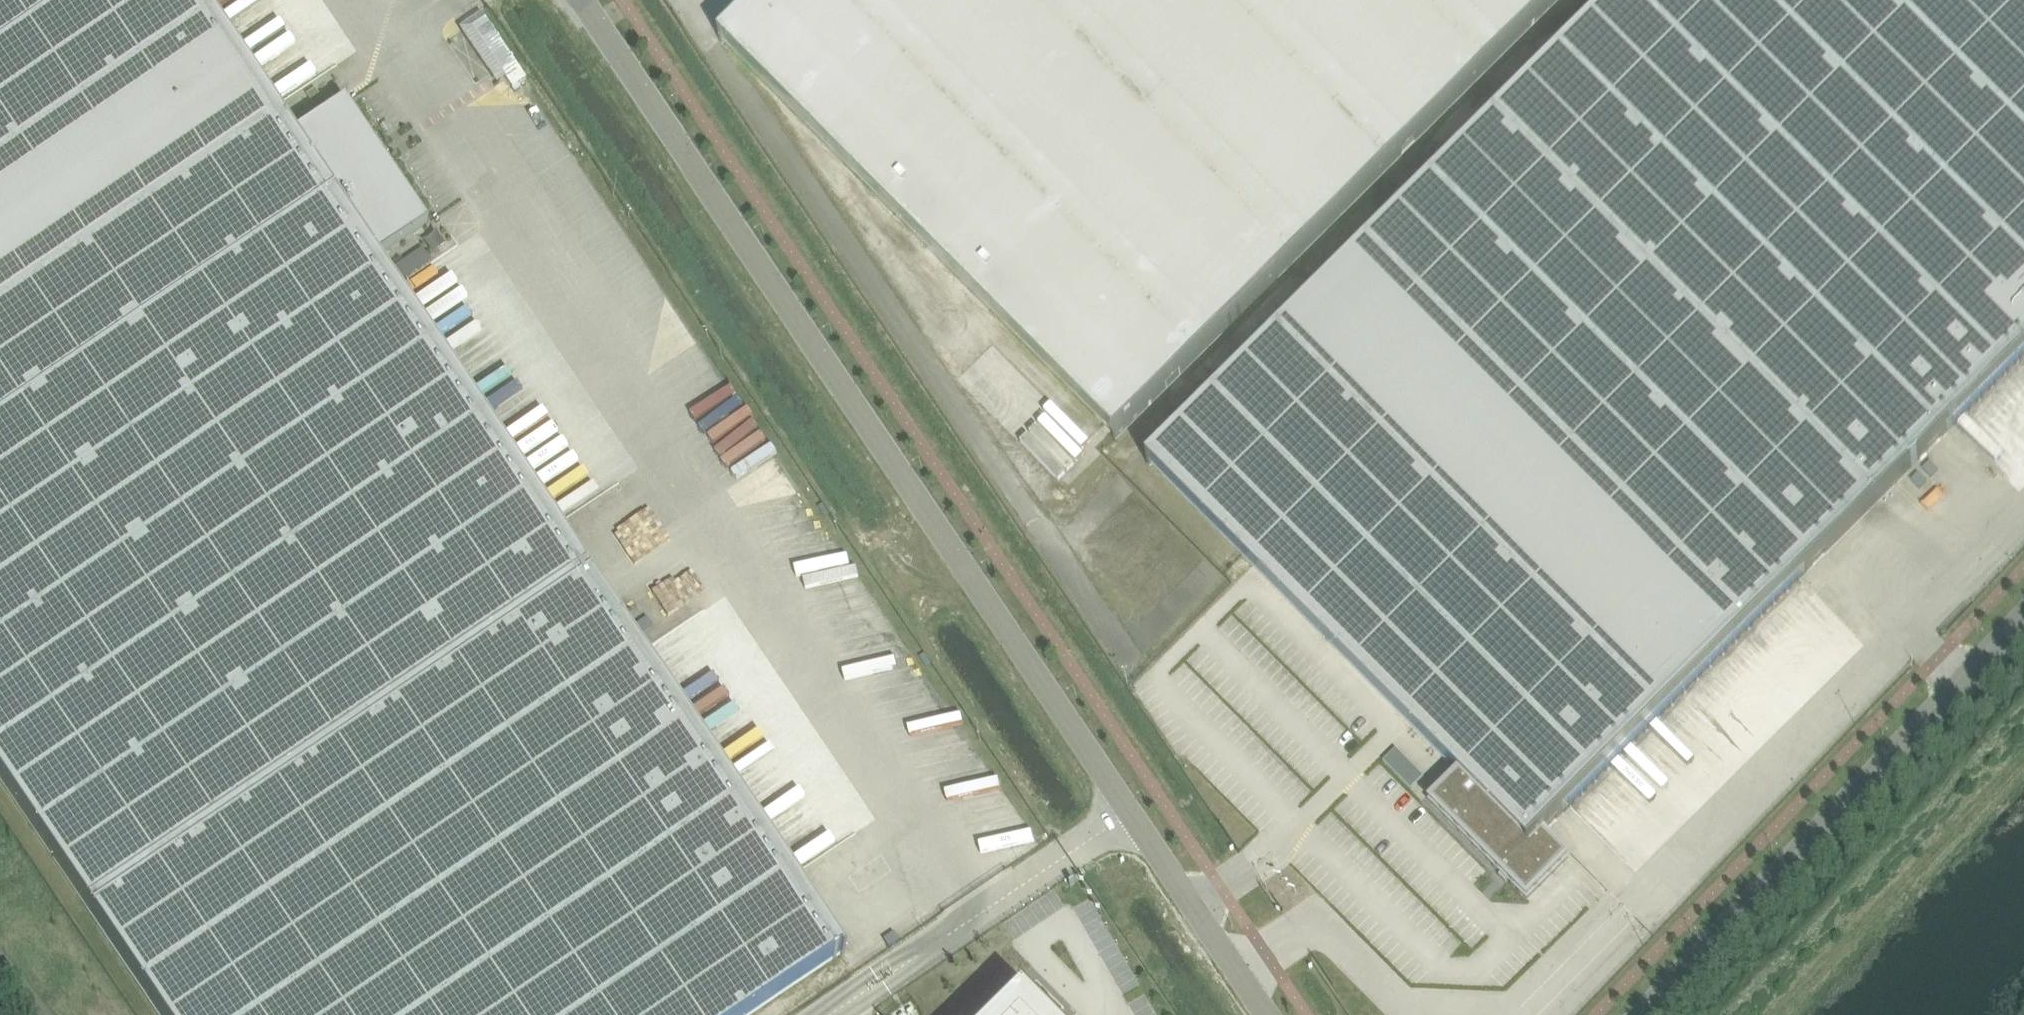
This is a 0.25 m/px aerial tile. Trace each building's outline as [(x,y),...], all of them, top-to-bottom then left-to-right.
[(88,907),(90,910),(161,1014),(754,1014),(844,954),(587,572),(376,259),(428,223),(384,158),(345,100),(293,135),(201,0),(0,0),(0,777),(88,907)] [(1558,0),(762,0),(722,40),(724,42),(726,40),(1117,434),(1115,436),(1117,438),(1558,0)] [(1896,485),(2023,357),(2023,0),(1615,0),(1513,101),(1896,485)] [(472,28),(506,78),(512,88),(526,79),(486,19),(472,28)] [(921,881),(871,911),(883,930),(932,900),(921,881)] [(1027,1000),(1011,1014),(1042,1014),(1027,1000)]
